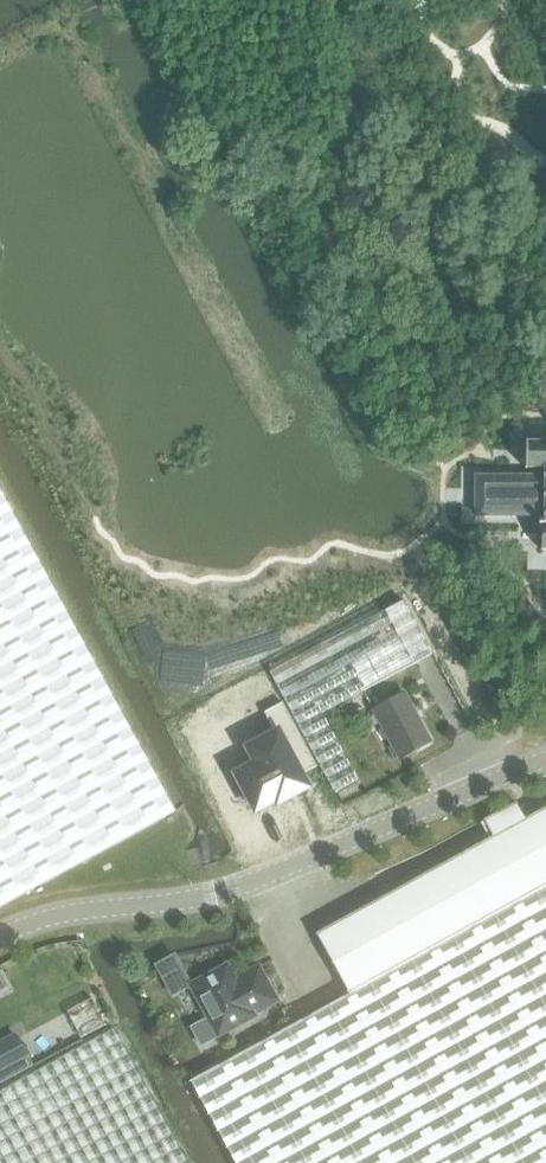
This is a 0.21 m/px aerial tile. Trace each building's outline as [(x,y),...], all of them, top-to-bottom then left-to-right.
[(476,476),(476,515),(543,515),(543,521),(538,521),(538,525),(541,525),(541,550),(545,550),(545,441),(525,441),(525,468),(543,468),(542,476),(476,476)] [(174,812),(0,493),(0,907),(174,812)] [(402,599),(271,671),(336,791),(357,779),(321,713),(431,653),(402,599)] [(430,741),(404,694),(374,711),(399,758),(430,741)] [(275,799),(277,802),(307,786),(301,775),(316,767),(282,703),(264,712),(275,733),(248,748),(256,763),(232,776),(240,791),(244,788),(255,809),(275,799)] [(524,820),(515,803),(483,821),(492,838),(315,934),(348,994),(545,886),(545,808),(524,820)] [(348,994),(190,1081),(234,1162),(545,1162),(545,886),(348,994)] [(215,972),(189,986),(190,986),(206,1017),(190,1026),(200,1046),(217,1037),(254,1017),(253,1015),(277,1002),(258,967),(238,978),(223,986),(215,972)] [(91,998),(66,1011),(81,1038),(106,1025),(91,998)] [(150,1097),(150,1096),(112,1030),(99,1037),(70,1053),(0,1092),(0,1162),(186,1162),(150,1097)] [(15,1036),(0,1044),(0,1071),(11,1066),(26,1058),(15,1036)] [(0,1071),(0,1082),(15,1074),(11,1066),(0,1071)]
